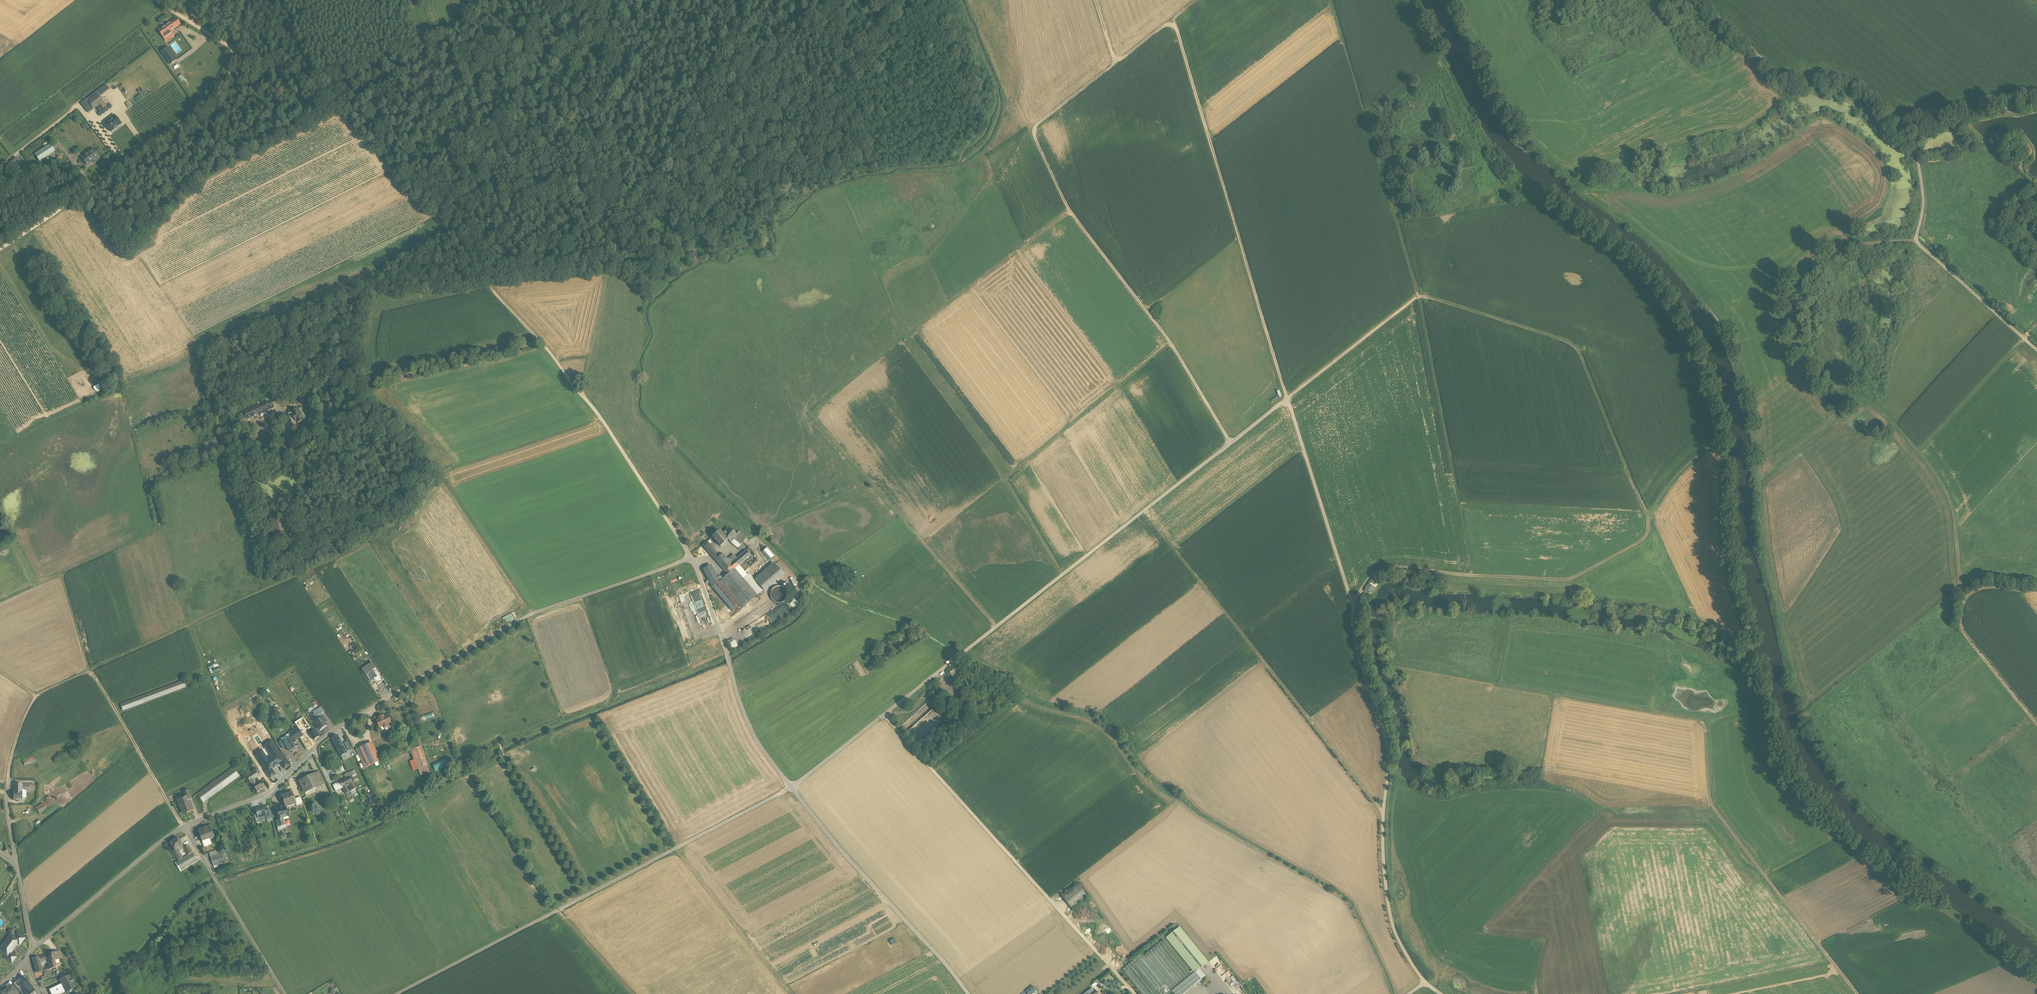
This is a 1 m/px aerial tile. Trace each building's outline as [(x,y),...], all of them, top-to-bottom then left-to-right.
[(181,25),(177,19),(171,22),(170,23),(170,24),(159,31),(165,40),(173,34),(171,31),(181,25)] [(160,53),(170,66),(178,59),(168,47),(160,53)] [(107,106),(99,95),(89,103),(91,105),(94,109),(100,104),(103,108),(107,106)] [(113,118),(108,121),(109,123),(106,125),(111,132),(122,124),(116,117),(114,119),(113,118)] [(55,151),(50,144),(35,154),(40,162),(55,151)] [(94,149),(84,156),(85,158),(83,160),(86,166),(91,163),(90,162),(92,160),(94,163),(100,159),(94,149)] [(13,172),(22,164),(16,157),(7,165),(13,172)] [(264,404),(255,408),(258,414),(274,407),(271,401),(266,404),(265,405),(264,404)] [(255,408),(245,413),(247,419),(258,414),(255,408)] [(299,409),(291,413),(288,414),(293,426),(297,424),(304,421),(299,409)] [(245,413),(238,416),(241,422),(247,419),(245,413)] [(216,441),(204,444),(206,451),(218,447),(216,441)] [(305,464),(301,466),(306,478),(310,476),(305,464)] [(736,536),(728,529),(723,535),(728,541),(731,543),(734,539),(737,536),(736,536)] [(720,531),(712,538),(720,547),(728,541),(723,535),(720,531)] [(739,532),(736,536),(737,536),(734,539),(741,545),(747,539),(739,532)] [(719,558),(707,543),(703,546),(715,561),(719,558)] [(775,556),(767,548),(762,553),(770,561),(775,556)] [(731,564),(730,564),(723,570),(728,575),(739,566),(750,556),(746,551),(737,559),(731,564)] [(727,560),(723,555),(719,558),(715,561),(723,570),(730,564),(731,564),(727,560)] [(733,555),(727,560),(731,564),(737,559),(733,555)] [(774,563),(754,580),(764,592),(784,576),(774,563)] [(703,570),(712,588),(719,582),(711,565),(703,570)] [(748,574),(747,575),(739,566),(735,569),(757,596),(763,591),(754,580),(748,574)] [(757,596),(735,569),(728,575),(719,582),(742,609),(757,596)] [(739,606),(719,582),(712,588),(732,612),(739,606)] [(1371,586),(1367,592),(1374,596),(1377,590),(1371,586)] [(786,598),(786,596),(786,594),(786,593),(785,592),(784,591),(783,590),(782,589),(780,589),(778,588),(777,589),(776,589),(774,590),(773,591),(772,592),(772,593),(771,595),(771,596),(771,598),(772,599),(772,601),(773,602),(775,603),(776,603),(777,604),(779,604),(780,604),(782,603),(783,603),(784,601),(785,601),(786,599),(786,598)] [(765,605),(734,622),(738,630),(770,613),(765,605)] [(372,663),(362,670),(366,676),(373,672),(376,669),(372,663)] [(959,676),(954,670),(950,673),(955,680),(959,676)] [(373,672),(366,676),(371,682),(374,680),(376,679),(375,679),(377,678),(374,674),(373,672)] [(935,685),(927,691),(928,694),(936,688),(937,687),(935,685)] [(970,714),(967,716),(970,719),(969,720),(962,719),(961,718),(956,712),(943,695),(944,695),(940,690),(939,690),(937,687),(936,688),(942,696),(955,713),(955,712),(960,718),(960,719),(961,720),(961,719),(969,721),(970,720),(973,718),(970,714)] [(944,695),(943,695),(956,712),(957,711),(944,695),(946,694),(946,693),(944,695)] [(277,711),(283,722),(287,720),(282,709),(277,711)] [(425,720),(435,717),(433,712),(423,715),(425,720)] [(383,717),(379,718),(380,720),(377,722),(380,728),(383,727),(384,729),(388,727),(387,725),(390,723),(387,717),(384,719),(383,717)] [(315,723),(320,731),(327,726),(325,724),(323,721),(322,719),(318,721),(315,723)] [(309,733),(313,741),(320,737),(315,729),(309,733)] [(295,731),(289,734),(292,739),(293,738),(295,742),(300,738),(295,731)] [(342,745),(337,736),(332,739),(336,748),(342,746),(342,745)] [(285,744),(284,744),(287,748),(290,752),(298,747),(295,742),(293,738),(292,739),(285,744)] [(80,742),(67,745),(68,750),(81,747),(80,742)] [(256,754),(267,771),(271,768),(273,767),(274,769),(279,766),(278,764),(280,762),(283,760),(271,742),(265,746),(273,758),(268,761),(262,751),(256,754)] [(370,744),(360,748),(369,767),(378,762),(370,744)] [(421,747),(411,751),(416,762),(426,759),(421,747)] [(245,755),(240,758),(243,763),(248,760),(245,755)] [(34,757),(22,761),(24,766),(35,762),(34,757)] [(285,769),(290,765),(286,758),(283,760),(280,762),(285,769)] [(436,771),(449,766),(446,758),(432,763),(436,771)] [(233,768),(197,795),(203,803),(240,777),(233,768)] [(265,772),(270,779),(275,775),(271,768),(267,771),(265,772)] [(259,782),(256,783),(254,780),(257,778),(259,776),(256,771),(252,774),(247,777),(257,793),(264,788),(259,782)] [(319,772),(315,774),(320,786),(324,784),(319,772)] [(315,774),(299,782),(304,793),(320,786),(315,774)] [(350,778),(340,782),(343,788),(349,785),(353,783),(350,778)] [(343,788),(340,782),(337,784),(335,784),(335,785),(333,786),(336,792),(336,791),(343,788)] [(34,784),(22,784),(22,792),(22,798),(26,798),(26,791),(34,791),(34,784)] [(13,792),(13,800),(17,800),(17,802),(19,802),(19,800),(22,800),(22,798),(22,792),(13,792)] [(293,793),(287,795),(283,796),(285,806),(286,808),(296,805),(297,805),(295,799),(294,797),(293,793)] [(53,796),(35,806),(39,813),(56,803),(53,796)] [(187,801),(186,798),(178,801),(183,815),(193,811),(189,800),(187,801)] [(285,806),(277,809),(278,813),(279,817),(279,820),(280,819),(281,824),(280,824),(281,826),(286,825),(285,822),(290,820),(286,808),(285,806)] [(256,809),(257,814),(258,818),(267,816),(264,807),(256,809)] [(211,826),(198,831),(203,842),(215,838),(211,826)] [(183,846),(178,839),(171,844),(175,851),(177,850),(183,846)] [(193,853),(188,846),(184,849),(188,856),(192,853),(193,853)] [(183,859),(177,850),(175,851),(173,852),(179,861),(183,859)] [(188,856),(183,859),(179,861),(176,863),(181,872),(197,862),(192,853),(188,856)] [(217,855),(211,857),(214,866),(219,865),(225,863),(222,854),(217,855)] [(1078,885),(1062,897),(1071,909),(1087,897),(1078,885)] [(1208,963),(1179,928),(1166,939),(1195,974),(1200,970),(1208,963)] [(15,936),(13,935),(10,935),(0,948),(0,952),(5,956),(7,953),(6,952),(7,950),(11,953),(17,944),(19,946),(25,938),(18,933),(15,936)] [(1192,976),(1164,941),(1144,957),(1172,992),(1192,976)] [(11,953),(7,950),(6,952),(7,953),(5,956),(6,956),(4,959),(11,964),(16,957),(11,953)] [(55,952),(49,954),(50,957),(46,958),(46,960),(49,969),(52,969),(52,968),(55,968),(56,968),(54,961),(58,959),(56,952),(55,952)] [(1142,955),(1122,971),(1141,993),(1174,993),(1172,992),(1144,957),(1142,955)] [(40,961),(34,963),(36,972),(42,971),(40,961)] [(1172,992),(1174,993),(1185,993),(1206,977),(1200,970),(1195,974),(1192,976),(1172,992)] [(1229,971),(1222,977),(1226,982),(1233,975),(1229,971)] [(70,976),(62,979),(63,983),(62,984),(65,992),(75,987),(70,976)] [(22,981),(21,979),(14,984),(16,987),(20,992),(20,993),(23,991),(18,984),(22,981)] [(21,993),(31,993),(34,992),(30,986),(31,986),(25,979),(22,981),(18,984),(23,991),(20,993),(21,993)] [(49,990),(51,993),(61,993),(65,992),(62,984),(49,990)] [(12,986),(6,990),(10,993),(17,993),(18,993),(14,988),(12,986)]
